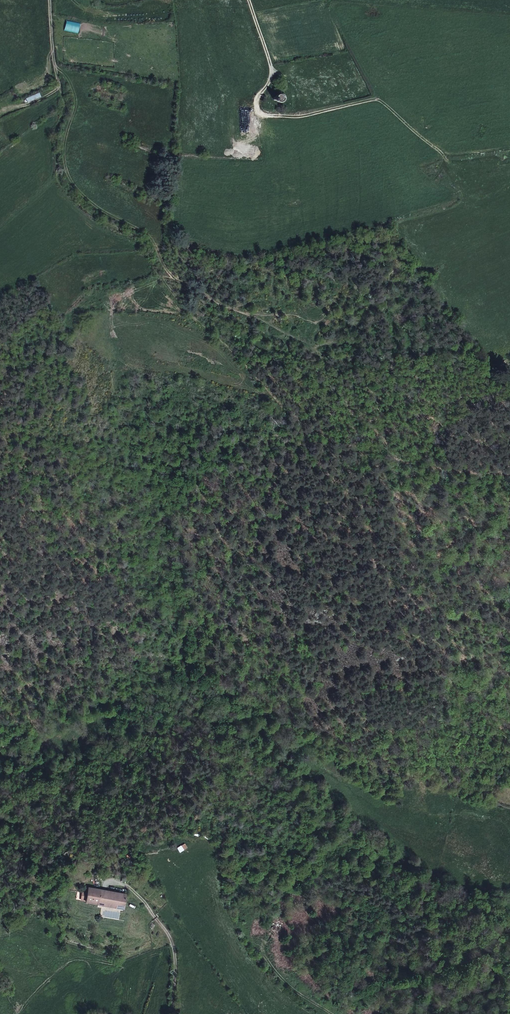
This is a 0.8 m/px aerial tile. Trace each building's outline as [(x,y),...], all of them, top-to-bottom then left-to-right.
[(286,100),(286,99),(286,97),(285,95),(284,94),(283,94),(281,94),(279,95),(278,96),(277,98),(275,97),(274,97),(273,99),(274,101),(275,101),(277,100),(278,102),(280,103),(283,103),(285,102),(286,100)] [(113,886),(111,892),(126,895),(127,889),(113,886)] [(126,895),(111,892),(89,888),(86,903),(124,909),(126,895)]
